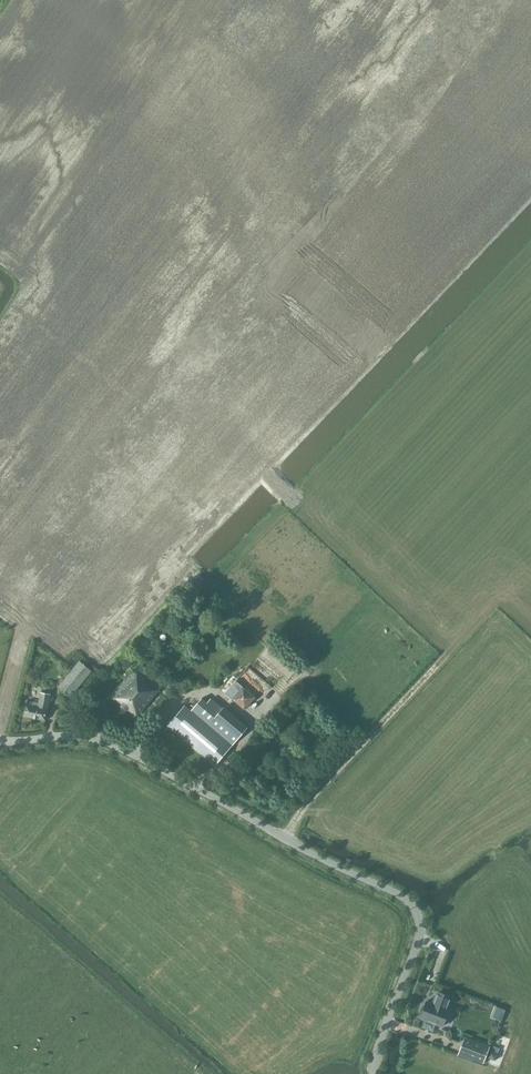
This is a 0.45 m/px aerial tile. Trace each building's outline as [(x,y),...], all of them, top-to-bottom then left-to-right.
[(148,638),(135,652),(143,659),(156,644),(148,638)] [(71,698),(92,671),(80,661),(58,686),(71,698)] [(111,698),(135,718),(165,683),(141,662),(111,698)] [(238,683),(230,692),(233,695),(241,686),(238,683)] [(28,687),(26,695),(36,697),(38,690),(28,687)] [(234,697),(242,705),(251,697),(244,689),(234,697)] [(46,720),(51,694),(41,692),(39,703),(27,701),(24,716),(46,720)] [(185,705),(168,726),(215,766),(239,737),(204,707),(208,702),(202,697),(191,710),(185,705)] [(299,724),(303,728),(313,719),(308,714),(299,724)] [(318,727),(310,733),(315,742),(324,736),(318,727)] [(427,1004),(424,1005),(422,1010),(423,1013),(422,1017),(444,1026),(451,1009),(448,1008),(453,996),(439,990),(434,1003),(428,1000),(427,1004)] [(495,1005),(492,1016),(503,1018),(506,1007),(495,1005)] [(490,1047),(465,1037),(458,1054),(484,1064),(490,1047)] [(492,1052),(489,1058),(495,1061),(498,1054),(492,1052)]
